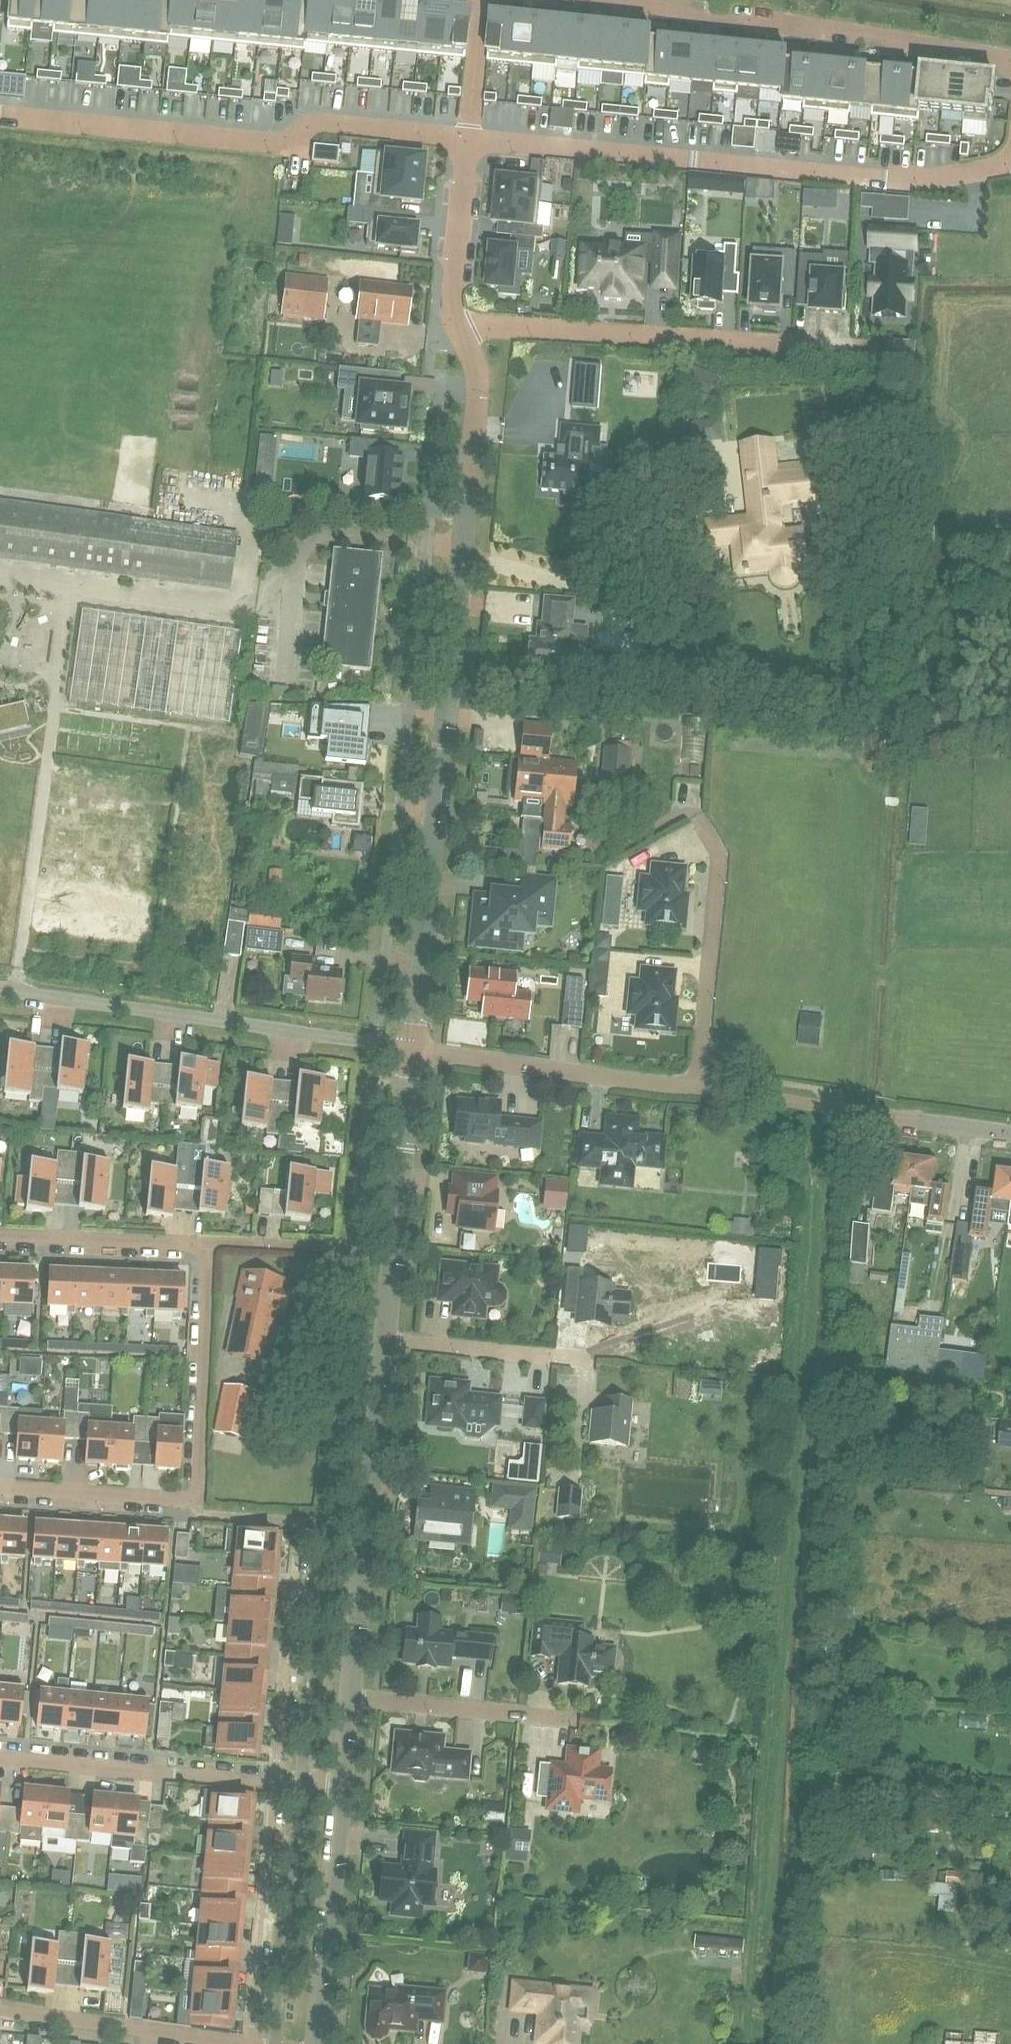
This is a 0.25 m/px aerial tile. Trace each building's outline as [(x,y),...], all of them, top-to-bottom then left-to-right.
[(31,32),(34,0),(6,0),(10,1),(7,29),(31,32)] [(53,34),(57,0),(34,0),(31,32),(32,32),(32,25),(53,27),(52,34),(53,34)] [(53,34),(76,36),(80,0),(57,0),(53,34)] [(99,39),(103,0),(80,0),(76,36),(99,39)] [(99,39),(121,41),(125,0),(103,0),(99,39)] [(121,41),(144,43),(148,0),(125,0),(121,41)] [(144,43),(168,46),(168,38),(172,0),(148,0),(144,43)] [(190,40),(194,0),(172,0),(168,38),(190,40)] [(190,40),(213,42),(217,0),(194,0),(190,40)] [(236,44),(240,0),(217,0),(213,42),(236,44)] [(258,47),(263,1),(255,0),(240,0),(236,44),(258,47)] [(309,0),(308,0),(307,5),(286,3),(282,42),(304,44),(309,0)] [(304,44),(305,44),(306,36),(328,38),(332,0),(309,0),(304,44)] [(350,48),(354,2),(334,0),(332,0),(328,38),(327,46),(350,48)] [(285,3),(263,1),(258,47),(281,49),(285,3)] [(350,48),(372,50),(377,4),(354,2),(350,48)] [(400,7),(377,4),(372,50),(395,52),(396,45),(400,7)] [(422,9),(400,7),(396,45),(419,47),(422,9)] [(445,11),(422,9),(418,55),(440,57),(445,11)] [(445,11),(440,57),(464,59),(469,14),(445,11)] [(488,62),(511,64),(516,18),(492,16),(488,62)] [(534,66),(538,20),(516,18),(511,64),(534,66)] [(534,66),(556,68),(561,23),(538,20),(534,66)] [(561,23),(556,68),(558,69),(558,62),(579,64),(578,71),(579,71),(584,25),(561,23)] [(579,71),(602,73),(606,27),(584,25),(579,71)] [(602,73),(624,75),(629,30),(606,27),(602,73)] [(651,32),(629,30),(624,75),(646,78),(646,86),(651,40),(650,40),(651,32)] [(646,86),(669,88),(674,42),(651,40),(646,86)] [(671,81),(692,83),(696,44),(674,42),(669,88),(670,88),(671,81)] [(719,47),(696,44),(692,83),(714,85),(714,93),(719,47)] [(719,47),(714,93),(737,95),(742,49),(719,47)] [(760,90),(764,51),(742,49),(737,95),(738,95),(739,88),(760,90)] [(760,90),(782,92),(786,61),(787,62),(788,54),(764,51),(760,90)] [(786,61),(782,92),(782,100),(804,102),(804,110),(809,64),(787,62),(786,61)] [(832,66),(809,64),(804,110),(827,112),(832,66)] [(850,114),(855,68),(832,66),(827,112),(850,114)] [(873,116),(877,71),(855,68),(850,114),(851,114),(852,107),(872,109),(872,116),(873,116)] [(922,75),(900,73),(895,119),(918,121),(923,71),(922,70),(922,75)] [(37,79),(49,80),(49,72),(37,71),(37,79)] [(873,116),(895,119),(900,73),(877,71),(873,116)] [(920,109),(942,111),(946,73),(923,71),(918,121),(919,121),(920,109)] [(49,80),(61,82),(61,73),(49,72),(49,80)] [(964,121),(968,75),(946,73),(942,111),(964,114),(963,121),(964,121)] [(312,74),(311,83),(323,84),(324,76),(312,74)] [(94,85),(95,77),(76,75),(76,83),(94,85)] [(968,75),(964,121),(987,123),(990,101),(994,101),(996,78),(968,75)] [(324,76),(323,84),(335,85),(336,77),(324,76)] [(14,97),(24,98),(26,78),(16,77),(14,97)] [(95,77),(94,85),(106,86),(107,78),(95,77)] [(357,87),(369,88),(369,80),(358,79),(357,87)] [(121,88),(139,90),(140,81),(122,80),(121,88)] [(382,81),(369,80),(369,88),(381,90),(382,81)] [(152,83),(140,81),(139,90),(151,91),(152,83)] [(169,93),(185,94),(186,86),(167,84),(166,92),(169,93)] [(414,93),(415,85),(403,84),(402,92),(414,93)] [(415,85),(414,93),(426,94),(427,86),(415,85)] [(198,87),(186,86),(185,94),(197,95),(198,87)] [(448,88),(447,96),(460,97),(460,89),(448,88)] [(218,98),(230,99),(231,91),(219,89),(218,98)] [(277,89),(276,98),(288,99),(289,91),(277,89)] [(594,101),(615,106),(618,94),(596,89),(594,101)] [(231,91),(230,99),(242,100),(243,92),(231,91)] [(264,94),(263,102),(275,103),(276,95),(264,94)] [(484,102),(497,103),(497,95),(485,94),(484,102)] [(530,107),(531,99),(519,97),(518,105),(530,107)] [(531,99),(530,107),(542,108),(543,100),(531,99)] [(464,116),(465,101),(438,100),(438,115),(464,116)] [(564,102),(563,110),(575,111),(576,103),(564,102)] [(588,104),(576,103),(575,111),(587,112),(588,104)] [(602,114),(621,116),(621,108),(603,106),(602,114)] [(621,108),(621,116),(639,118),(640,110),(621,108)] [(666,120),(667,112),(655,111),(654,119),(666,120)] [(679,114),(667,112),(666,120),(678,122),(679,114)] [(700,116),(699,124),(711,125),(712,117),(700,116)] [(712,117),(711,125),(723,126),(724,118),(712,117)] [(746,120),(745,128),(757,130),(758,122),(746,120)] [(758,122),(757,130),(769,131),(770,123),(758,122)] [(790,135),(802,136),(803,128),(791,127),(790,135)] [(815,129),(803,128),(802,136),(814,137),(815,129)] [(835,140),(847,141),(848,133),(836,131),(835,140)] [(860,134),(848,133),(847,141),(859,142),(860,134)] [(939,145),(939,137),(927,135),(926,144),(939,145)] [(881,144),(893,145),(893,137),(881,136),(881,144)] [(906,138),(893,137),(893,145),(905,147),(906,138)] [(951,138),(939,137),(939,145),(951,146),(951,138)] [(968,157),(970,145),(962,144),(960,156),(968,157)] [(312,162),(337,164),(339,148),(314,145),(312,162)] [(376,152),(374,175),(426,180),(427,166),(424,165),(425,157),(376,152)] [(495,185),(493,200),(540,204),(545,162),(533,160),(531,180),(499,177),(498,185),(495,185)] [(709,194),(710,175),(690,173),(688,192),(709,194)] [(424,195),(426,180),(374,175),(372,197),(370,197),(369,210),(394,212),(395,200),(401,201),(420,203),(421,195),(424,195)] [(748,199),(758,200),(759,186),(749,185),(748,199)] [(885,197),(874,197),(873,221),(884,222),(885,197)] [(494,223),(499,223),(519,225),(518,237),(543,239),(544,227),(538,227),(540,204),(493,200),(492,214),(495,215),(494,223)] [(369,210),(364,209),(363,223),(369,223),(368,226),(367,246),(399,249),(399,252),(418,254),(420,238),(417,238),(418,227),(414,226),(393,224),(394,212),(369,210)] [(877,265),(876,280),(875,297),(874,315),(882,316),(897,317),(905,317),(906,301),(913,301),(914,282),(913,282),(911,282),(912,266),(887,264),(888,249),(907,250),(907,249),(906,249),(907,233),(908,233),(908,231),(872,229),(869,264),(877,265)] [(652,288),(675,290),(679,237),(657,235),(656,248),(606,245),(605,249),(584,248),(581,290),(606,291),(605,300),(621,301),(621,297),(643,298),(645,264),(654,265),(652,288)] [(491,246),(487,287),(501,288),(500,294),(520,296),(522,275),(515,274),(517,249),(535,251),(536,239),(512,236),(511,248),(491,246)] [(565,258),(567,242),(553,241),(551,256),(565,258)] [(722,305),(722,294),(724,274),(736,275),(738,246),(725,245),(725,254),(697,252),(693,304),(700,304),(699,310),(715,311),(715,305),(722,305)] [(783,278),(795,278),(797,252),(775,251),(774,263),(754,261),(751,307),(764,308),(764,312),(776,313),(777,309),(780,309),(781,296),(783,278)] [(800,255),(798,279),(813,280),(811,307),(810,311),(842,313),(842,309),(845,309),(846,293),(843,293),(845,270),(845,269),(823,267),(824,256),(823,256),(800,255)] [(323,319),(328,279),(287,274),(282,314),(323,319)] [(360,319),(380,322),(407,325),(411,289),(361,283),(357,319),(360,319)] [(574,384),(600,386),(602,366),(576,363),(574,384)] [(717,376),(692,364),(680,389),(706,400),(717,376)] [(405,419),(408,391),(379,388),(381,372),(339,368),(337,390),(361,392),(357,426),(394,429),(396,418),(405,419)] [(585,495),(586,494),(586,493),(585,493),(587,477),(590,477),(593,447),(599,448),(600,446),(601,429),(562,425),(561,445),(561,447),(559,446),(558,456),(560,456),(560,458),(547,457),(546,456),(545,458),(546,458),(543,489),(542,491),(544,491),(564,492),(563,499),(582,501),(583,494),(584,494),(584,495),(585,495)] [(395,455),(397,443),(371,440),(369,454),(365,498),(397,501),(401,456),(395,455)] [(779,504),(816,499),(813,464),(775,468),(772,442),(743,445),(751,519),(723,522),(725,540),(734,540),(737,573),(745,572),(746,574),(750,573),(750,571),(773,569),(773,573),(774,577),(777,580),(780,583),(785,584),(789,583),(793,582),(796,579),(797,575),(798,571),(797,554),(800,554),(800,548),(797,548),(795,532),(782,533),(779,504)] [(128,519),(0,502),(0,558),(230,589),(237,534),(128,519)] [(333,548),(328,595),(320,664),(369,670),(382,553),(333,548)] [(574,675),(577,646),(577,645),(575,645),(575,648),(568,647),(572,602),(546,599),(544,626),(540,626),(538,642),(531,641),(528,671),(574,675)] [(82,611),(70,700),(69,702),(229,725),(242,634),(82,611)] [(0,708),(0,734),(31,727),(25,703),(0,708)] [(371,706),(331,706),(323,706),(320,741),(327,741),(325,760),(363,764),(363,766),(365,766),(367,742),(360,742),(364,709),(371,709),(371,706)] [(72,724),(71,738),(131,739),(132,725),(72,724)] [(544,804),(548,760),(551,726),(524,724),(521,757),(519,757),(515,801),(544,804)] [(259,746),(259,741),(243,739),(240,756),(256,758),(263,759),(265,747),(259,746)] [(628,786),(630,751),(603,749),(600,783),(628,786)] [(571,826),(565,825),(566,805),(573,806),(577,762),(548,760),(544,804),(547,804),(543,847),(569,850),(571,826)] [(312,813),(333,815),(332,825),(359,828),(363,785),(300,779),(298,802),(313,803),(312,813)] [(926,848),(927,836),(911,835),(910,846),(926,848)] [(504,863),(536,867),(539,840),(525,839),(525,846),(506,844),(504,863)] [(683,907),(681,906),(685,868),(652,865),(651,878),(641,877),(638,911),(648,911),(646,925),(684,929),(686,912),(686,911),(685,909),(685,908),(684,907),(683,907)] [(605,890),(622,892),(624,878),(607,877),(605,890)] [(494,899),(478,898),(473,943),(518,948),(520,931),(530,932),(533,907),(549,908),(552,882),(511,878),(510,895),(495,893),(494,899)] [(250,911),(230,908),(228,921),(249,923),(250,911)] [(280,928),(282,913),(251,909),(251,910),(250,911),(249,923),(249,925),(280,928)] [(620,915),(603,914),(602,927),(619,929),(620,915)] [(245,924),(228,921),(223,955),(240,957),(245,924)] [(246,950),(280,954),(283,931),(248,927),(246,950)] [(609,951),(610,944),(604,937),(597,936),(596,950),(609,951)] [(596,950),(594,963),(602,964),(609,958),(609,951),(596,950)] [(312,959),(294,957),(292,978),(308,980),(306,1001),(322,1003),(323,996),(338,998),(339,994),(343,995),(345,980),(340,979),(341,971),(311,968),(312,959)] [(672,1010),(671,1010),(675,972),(642,969),(641,982),(631,981),(628,1014),(637,1015),(636,1029),(674,1032),(675,1016),(675,1015),(675,1013),(675,1012),(674,1012),(673,1011),(672,1010)] [(483,1014),(495,1015),(527,1018),(530,995),(513,993),(515,976),(471,971),(468,1000),(484,1002),(483,1014)] [(562,1017),(561,1026),(581,1028),(584,1004),(572,1003),(570,1017),(562,1017)] [(819,1046),(821,1029),(801,1027),(799,1043),(819,1046)] [(58,1074),(45,1073),(44,1089),(56,1090),(56,1091),(83,1093),(87,1045),(67,1043),(66,1055),(60,1054),(58,1074)] [(44,1089),(45,1073),(33,1072),(35,1052),(28,1051),(29,1046),(9,1044),(4,1093),(30,1096),(29,1101),(42,1102),(44,1089)] [(206,1061),(186,1059),(185,1072),(166,1070),(162,1105),(175,1106),(175,1107),(201,1110),(203,1088),(217,1089),(219,1063),(206,1062),(206,1061)] [(149,1104),(162,1105),(166,1070),(147,1068),(147,1063),(127,1061),(122,1110),(148,1112),(149,1104)] [(304,1076),(304,1083),(303,1088),(297,1088),(295,1107),(282,1106),(281,1122),(294,1123),(293,1124),(320,1127),(322,1104),(335,1106),(337,1082),(324,1081),(325,1078),(304,1076)] [(281,1122),(282,1106),(270,1105),(272,1085),(265,1084),(266,1080),(246,1078),(241,1126),(267,1129),(266,1134),(279,1135),(281,1122)] [(491,1105),(458,1102),(454,1137),(466,1138),(466,1141),(482,1143),(482,1139),(495,1141),(494,1144),(538,1148),(540,1123),(498,1119),(500,1103),(491,1102),(491,1105)] [(603,1168),(602,1179),(609,1180),(609,1184),(624,1186),(627,1158),(637,1159),(636,1164),(640,1164),(641,1162),(662,1164),(664,1139),(635,1136),(637,1121),(608,1118),(608,1120),(611,1120),(609,1139),(581,1137),(578,1165),(603,1168)] [(187,1196),(192,1145),(179,1144),(177,1170),(151,1167),(150,1171),(147,1171),(145,1183),(149,1183),(146,1216),(172,1218),(174,1194),(187,1196)] [(216,1147),(206,1146),(192,1145),(187,1196),(200,1197),(198,1213),(224,1216),(229,1167),(214,1166),(216,1147)] [(68,1182),(71,1153),(58,1151),(57,1164),(31,1162),(29,1178),(18,1177),(15,1205),(26,1206),(26,1210),(52,1213),(55,1181),(68,1182)] [(109,1162),(83,1159),(84,1154),(71,1153),(68,1182),(81,1183),(78,1208),(105,1211),(109,1162)] [(894,1185),(915,1188),(919,1158),(898,1155),(895,1178),(877,1177),(873,1210),(890,1212),(894,1185)] [(932,1204),(932,1209),(930,1209),(928,1221),(943,1223),(949,1186),(936,1184),(940,1161),(919,1158),(915,1188),(913,1201),(932,1204)] [(272,1211),(285,1212),(284,1217),(310,1220),(315,1171),(289,1168),(287,1192),(261,1190),(258,1215),(272,1216),(272,1211)] [(1009,1225),(1010,1225),(1010,1217),(1010,1172),(996,1170),(993,1191),(976,1189),(969,1236),(987,1238),(991,1210),(1010,1212),(1009,1225)] [(451,1174),(447,1213),(458,1214),(456,1227),(488,1230),(489,1217),(495,1218),(497,1193),(494,1192),(496,1178),(451,1174)] [(564,1186),(547,1184),(544,1207),(562,1208),(564,1186)] [(850,1284),(853,1284),(864,1285),(870,1226),(855,1225),(850,1284)] [(967,1282),(973,1245),(956,1243),(950,1279),(967,1282)] [(499,1286),(497,1285),(496,1285),(498,1268),(442,1263),(438,1301),(453,1303),(452,1316),(484,1319),(485,1306),(493,1307),(495,1307),(497,1306),(499,1306),(500,1305),(502,1304),(503,1302),(504,1301),(505,1299),(505,1297),(505,1296),(505,1294),(505,1292),(504,1290),(503,1289),(502,1288),(500,1286),(499,1286)] [(34,1271),(6,1269),(4,1305),(4,1311),(4,1316),(22,1317),(22,1312),(30,1313),(31,1306),(32,1306),(32,1305),(31,1305),(33,1272),(34,1272),(34,1271)] [(582,1270),(568,1269),(565,1295),(579,1296),(576,1324),(608,1327),(609,1320),(627,1322),(627,1316),(631,1314),(634,1311),(635,1307),(633,1303),(629,1300),(630,1294),(612,1293),(612,1286),(581,1282),(582,1270)] [(75,1308),(77,1272),(49,1271),(49,1272),(50,1273),(48,1305),(47,1307),(67,1308),(67,1314),(75,1315),(75,1308)] [(285,1310),(289,1292),(284,1291),(286,1280),(242,1271),(236,1297),(238,1298),(226,1354),(266,1363),(278,1309),(285,1310)] [(101,1316),(102,1309),(103,1274),(77,1272),(75,1308),(93,1309),(93,1315),(101,1316)] [(128,1310),(130,1275),(103,1274),(102,1309),(120,1310),(119,1316),(128,1317),(128,1310)] [(155,1312),(156,1276),(130,1275),(128,1310),(146,1311),(146,1318),(154,1318),(155,1312)] [(184,1279),(184,1277),(156,1276),(155,1312),(172,1312),(172,1319),(181,1319),(181,1313),(183,1313),(183,1311),(182,1311),(183,1279),(184,1279)] [(888,1371),(936,1376),(939,1352),(943,1320),(921,1317),(916,1349),(890,1346),(888,1371)] [(30,1342),(3,1341),(2,1349),(29,1351),(30,1342)] [(46,1351),(73,1352),(74,1344),(47,1343),(46,1351)] [(73,1352),(100,1354),(100,1345),(74,1344),(73,1352)] [(100,1354),(126,1355),(127,1346),(100,1345),(100,1354)] [(126,1355),(153,1356),(153,1348),(127,1346),(126,1355)] [(153,1356),(180,1357),(180,1349),(153,1348),(153,1356)] [(939,1352),(936,1376),(985,1382),(987,1358),(939,1352)] [(64,1425),(41,1423),(39,1461),(62,1463),(62,1461),(61,1461),(63,1439),(75,1440),(79,1381),(67,1380),(64,1425)] [(462,1383),(430,1380),(426,1426),(458,1429),(465,1439),(479,1440),(498,1426),(501,1397),(476,1395),(476,1397),(468,1396),(465,1393),(469,1391),(462,1383)] [(80,1381),(79,1381),(75,1440),(87,1440),(86,1463),(85,1463),(85,1464),(108,1466),(112,1407),(78,1405),(80,1381)] [(215,1433),(245,1439),(254,1392),(225,1385),(215,1433)] [(626,1446),(631,1401),(607,1399),(606,1413),(593,1412),(590,1442),(626,1446)] [(526,1400),(523,1427),(542,1429),(545,1402),(526,1400)] [(132,1443),(144,1444),(146,1418),(134,1417),(133,1429),(111,1428),(113,1407),(112,1407),(108,1466),(115,1466),(115,1470),(128,1471),(128,1467),(131,1467),(131,1466),(130,1466),(132,1443)] [(7,1409),(5,1435),(18,1436),(16,1458),(15,1458),(15,1459),(39,1461),(41,1423),(42,1411),(7,1409)] [(159,1419),(146,1418),(144,1444),(157,1445),(155,1468),(154,1468),(154,1469),(179,1470),(179,1469),(178,1469),(181,1434),(183,1434),(184,1417),(159,1415),(159,1419)] [(1004,1423),(1002,1444),(1010,1445),(1010,1424),(1004,1423)] [(535,1490),(492,1486),(491,1502),(525,1505),(523,1531),(531,1532),(535,1490)] [(418,1504),(415,1539),(469,1544),(474,1493),(431,1488),(429,1506),(418,1504)] [(580,1491),(560,1489),(557,1517),(578,1519),(580,1491)] [(3,1518),(3,1522),(1,1557),(0,1563),(8,1564),(8,1557),(24,1558),(24,1557),(23,1557),(25,1524),(26,1524),(26,1523),(15,1522),(16,1518),(14,1518),(14,1519),(3,1518)] [(56,1561),(58,1525),(49,1525),(49,1521),(48,1520),(48,1521),(36,1520),(36,1524),(35,1524),(35,1525),(36,1525),(33,1558),(32,1558),(32,1559),(34,1559),(34,1566),(41,1566),(42,1560),(56,1561)] [(80,1527),(79,1527),(70,1526),(71,1522),(69,1522),(69,1523),(58,1522),(58,1525),(56,1561),(55,1567),(63,1568),(63,1561),(77,1562),(80,1527)] [(79,1523),(79,1527),(80,1527),(77,1562),(77,1569),(84,1569),(85,1563),(99,1564),(101,1528),(92,1528),(92,1523),(91,1523),(91,1524),(79,1523)] [(101,1525),(101,1528),(99,1564),(98,1570),(120,1572),(120,1565),(123,1530),(122,1530),(113,1529),(114,1525),(112,1525),(112,1526),(101,1525)] [(128,1566),(142,1567),(144,1531),(135,1531),(135,1527),(134,1526),(134,1527),(123,1526),(122,1530),(123,1530),(120,1565),(120,1572),(127,1572),(128,1566)] [(144,1531),(142,1567),(141,1573),(149,1574),(150,1567),(165,1568),(165,1567),(164,1567),(166,1534),(167,1534),(167,1533),(156,1532),(157,1528),(156,1528),(155,1529),(144,1528),(144,1531)] [(277,1559),(278,1546),(273,1546),(274,1536),(258,1534),(258,1533),(259,1533),(259,1532),(228,1529),(225,1554),(237,1555),(277,1559)] [(187,1560),(190,1535),(177,1533),(175,1558),(187,1560)] [(277,1559),(237,1555),(234,1589),(252,1591),(253,1579),(270,1580),(271,1571),(276,1571),(277,1559)] [(175,1566),(173,1583),(182,1584),(184,1567),(175,1566)] [(182,1584),(173,1583),(172,1601),(181,1601),(182,1584)] [(252,1591),(234,1589),(230,1623),(270,1627),(271,1615),(267,1614),(268,1604),(251,1603),(252,1591)] [(18,1610),(19,1601),(0,1599),(0,1608),(18,1610)] [(52,1613),(53,1604),(31,1602),(30,1611),(52,1613)] [(73,1615),(74,1606),(53,1604),(52,1613),(73,1615)] [(95,1617),(96,1609),(74,1606),(73,1615),(95,1617)] [(116,1619),(117,1611),(96,1609),(95,1617),(116,1619)] [(138,1621),(139,1613),(117,1611),(116,1619),(138,1621)] [(29,1615),(4,1613),(3,1622),(29,1624),(29,1615)] [(138,1621),(160,1623),(160,1615),(139,1613),(138,1621)] [(449,1666),(450,1656),(490,1660),(492,1638),(438,1633),(440,1619),(436,1618),(433,1615),(430,1614),(426,1615),(422,1617),(420,1617),(418,1632),(406,1631),(403,1662),(418,1663),(418,1667),(434,1669),(434,1665),(449,1666)] [(75,1629),(75,1620),(49,1617),(48,1626),(75,1629)] [(181,1619),(169,1618),(167,1634),(179,1635),(181,1619)] [(102,1623),(75,1620),(75,1629),(101,1631),(102,1623)] [(577,1625),(551,1623),(535,1621),(531,1657),(561,1660),(558,1684),(587,1687),(589,1676),(607,1678),(608,1673),(610,1670),(612,1667),(613,1663),(612,1660),(611,1656),(610,1653),(610,1649),(580,1646),(581,1638),(575,1638),(577,1625)] [(127,1634),(128,1625),(102,1623),(101,1631),(127,1634)] [(270,1627),(230,1623),(227,1657),(245,1659),(246,1647),(263,1649),(264,1639),(269,1639),(270,1627)] [(154,1628),(128,1625),(127,1634),(153,1636),(154,1628)] [(174,1668),(175,1653),(165,1652),(164,1667),(174,1668)] [(245,1659),(227,1657),(223,1692),(263,1696),(265,1683),(260,1683),(261,1673),(244,1671),(245,1659)] [(20,1726),(20,1724),(19,1724),(22,1691),(23,1692),(23,1690),(22,1690),(22,1684),(14,1683),(13,1689),(0,1688),(0,1724),(20,1726)] [(64,1730),(68,1695),(69,1688),(60,1687),(59,1694),(40,1692),(40,1693),(41,1693),(38,1726),(37,1726),(37,1727),(64,1730)] [(91,1733),(94,1697),(95,1691),(86,1690),(86,1696),(68,1695),(64,1730),(91,1733)] [(94,1697),(91,1733),(117,1735),(120,1700),(121,1693),(113,1692),(112,1699),(94,1697)] [(263,1696),(223,1692),(220,1728),(238,1730),(238,1729),(240,1716),(257,1717),(258,1707),(262,1708),(263,1696)] [(120,1700),(117,1735),(145,1738),(145,1737),(144,1736),(147,1704),(148,1704),(148,1703),(147,1702),(147,1696),(139,1695),(138,1702),(120,1700)] [(172,1715),(173,1704),(160,1703),(159,1714),(172,1715)] [(172,1715),(159,1714),(157,1739),(169,1740),(172,1715)] [(238,1730),(220,1728),(217,1753),(237,1755),(237,1754),(236,1754),(236,1752),(253,1754),(254,1744),(259,1745),(260,1732),(238,1729),(238,1730)] [(443,1737),(396,1732),(392,1772),(412,1774),(412,1778),(414,1781),(425,1782),(429,1780),(429,1776),(467,1779),(470,1753),(442,1751),(443,1737)] [(551,1764),(548,1798),(547,1809),(577,1813),(578,1802),(582,1799),(607,1801),(610,1771),(597,1769),(598,1752),(568,1749),(567,1765),(551,1764)] [(24,1790),(22,1809),(10,1808),(7,1834),(20,1836),(25,1841),(41,1843),(47,1791),(39,1791),(40,1787),(27,1785),(27,1789),(24,1789),(23,1790),(24,1790)] [(70,1794),(67,1793),(67,1789),(54,1788),(54,1792),(47,1791),(41,1843),(42,1843),(42,1838),(77,1841),(79,1815),(67,1814),(69,1795),(70,1795),(70,1794)] [(234,1794),(214,1792),(205,1791),(202,1819),(211,1820),(229,1822),(229,1823),(251,1825),(252,1812),(247,1811),(248,1801),(232,1800),(232,1795),(233,1795),(234,1794)] [(94,1797),(92,1816),(79,1815),(77,1841),(89,1843),(90,1834),(112,1836),(116,1798),(108,1797),(109,1793),(96,1792),(96,1796),(93,1796),(93,1797),(94,1797)] [(123,1799),(116,1798),(112,1836),(134,1838),(133,1847),(146,1848),(148,1831),(149,1822),(136,1820),(138,1802),(139,1802),(139,1800),(136,1800),(136,1796),(124,1795),(123,1799)] [(150,1806),(149,1822),(148,1831),(161,1832),(163,1807),(150,1806)] [(503,1822),(504,1807),(488,1806),(487,1821),(503,1822)] [(7,1834),(10,1808),(0,1807),(0,1834),(7,1834)] [(229,1822),(211,1820),(207,1857),(247,1861),(248,1849),(244,1848),(245,1839),(228,1837),(229,1823),(229,1822)] [(528,1852),(529,1840),(519,1839),(520,1831),(510,1830),(508,1850),(528,1852)] [(423,1907),(432,1908),(435,1872),(430,1872),(434,1836),(406,1833),(403,1861),(404,1861),(403,1869),(382,1867),(379,1904),(392,1905),(391,1917),(422,1920),(423,1907)] [(130,1863),(145,1865),(146,1848),(133,1847),(131,1846),(130,1863)] [(246,1874),(247,1861),(207,1857),(204,1891),(222,1893),(236,1895),(237,1883),(240,1883),(241,1873),(246,1874)] [(958,1887),(927,1886),(926,1897),(957,1898),(958,1887)] [(240,1930),(241,1917),(237,1917),(238,1907),(221,1905),(222,1893),(204,1891),(200,1926),(240,1930)] [(139,1919),(149,1920),(151,1905),(141,1904),(139,1919)] [(240,1930),(200,1926),(197,1960),(215,1962),(217,1950),(234,1951),(234,1941),(239,1942),(240,1930)] [(59,1932),(58,1945),(32,1942),(27,1991),(47,1993),(48,1981),(54,1981),(56,1961),(69,1963),(72,1933),(59,1932)] [(86,1989),(106,1991),(111,1942),(85,1940),(85,1934),(72,1933),(69,1963),(82,1964),(80,1984),(86,1984),(86,1989)] [(696,1936),(695,1946),(742,1951),(743,1941),(696,1936)] [(470,1955),(469,1971),(485,1973),(486,1957),(470,1955)] [(194,1994),(234,1998),(235,1986),(231,1985),(231,1976),(214,1974),(215,1962),(197,1960),(194,1994)] [(135,1962),(134,1973),(146,1975),(148,1963),(135,1962)] [(144,2000),(146,1975),(134,1973),(131,1998),(144,2000)] [(575,2027),(588,2029),(592,1991),(514,1983),(511,2010),(538,2012),(540,2010),(544,2015),(539,2019),(544,2025),(538,2030),(536,2043),(547,2043),(577,2043),(577,2042),(572,2037),(574,2035),(575,2027)] [(402,1993),(370,1990),(367,2026),(366,2026),(366,2028),(367,2028),(368,2032),(368,2034),(372,2037),(374,2038),(378,2038),(380,2038),(384,2035),(385,2034),(387,2030),(387,2028),(415,2031),(416,2019),(441,2021),(443,1993),(403,1989),(402,1993)] [(194,1994),(191,2023),(211,2025),(211,2024),(209,2023),(210,2018),(227,2020),(228,2010),(232,2010),(234,1998),(194,1994)] [(945,2043),(982,2043),(983,2035),(946,2032),(945,2043)] [(41,2037),(27,2035),(26,2043),(40,2043),(41,2037)]
